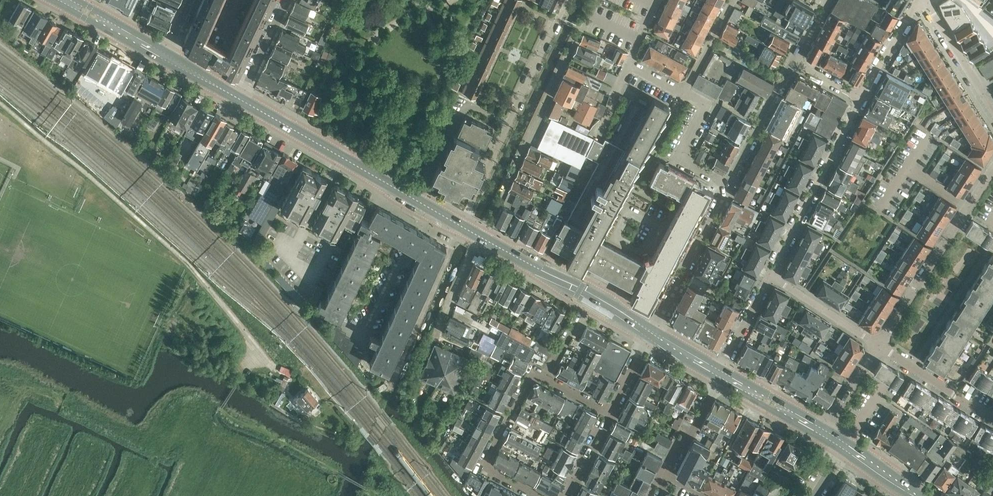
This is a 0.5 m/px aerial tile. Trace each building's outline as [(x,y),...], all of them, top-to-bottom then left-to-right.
[(106,0),(118,6),(118,7),(121,9),(130,13),(136,0),(106,0)] [(168,28),(172,20),(171,20),(173,15),(174,16),(177,9),(157,0),(152,0),(148,9),(152,11),(148,20),(168,28)] [(185,46),(184,48),(235,77),(235,76),(238,77),(274,0),(202,0),(182,45),(185,46)] [(300,1),(315,9),(317,3),(315,1),(315,2),(312,0),(300,0),(300,1)] [(503,3),(517,9),(521,0),(504,0),(503,3)] [(557,12),(562,2),(559,0),(543,0),(543,2),(539,0),(533,0),(557,12)] [(668,1),(689,11),(691,6),(684,2),(685,0),(668,0),(668,1)] [(701,8),(714,15),(719,6),(708,0),(705,0),(701,8)] [(773,8),(779,11),(785,0),(777,0),(773,8)] [(784,14),(804,25),(813,9),(797,0),(792,0),(791,2),(789,1),(785,9),(787,10),(785,13),(784,14)] [(844,18),(863,28),(870,16),(875,8),(861,0),(837,0),(831,11),(844,18)] [(885,6),(899,14),(907,0),(889,0),(885,6)] [(941,2),(944,12),(975,60),(991,49),(962,4),(957,0),(944,0),(941,2)] [(984,5),(992,12),(992,0),(988,0),(984,5)] [(11,18),(9,22),(15,25),(17,21),(19,23),(12,35),(17,37),(24,25),(22,24),(31,8),(28,6),(20,1),(10,17),(11,18)] [(666,5),(663,10),(674,16),(677,17),(679,12),(686,16),(687,15),(687,13),(689,11),(668,1),(666,4),(666,5)] [(290,12),(305,19),(310,8),(296,2),(290,12)] [(503,3),(499,13),(512,19),(517,9),(503,3)] [(691,10),(689,14),(709,25),(714,15),(701,8),(698,13),(691,10)] [(729,18),(736,22),(742,11),(735,8),(729,18)] [(25,27),(22,31),(32,37),(29,41),(33,44),(36,39),(39,35),(37,34),(47,17),(35,9),(25,27)] [(879,23),(889,29),(896,17),(884,9),(881,15),(883,16),(879,23)] [(663,10),(659,20),(674,27),(679,29),(680,26),(674,23),(677,17),(674,16),(663,10)] [(781,24),(800,34),(804,25),(775,10),(773,14),(784,20),(781,24)] [(831,11),(825,22),(840,29),(845,19),(831,11)] [(499,13),(494,23),(508,29),(512,19),(499,13)] [(284,25),(302,34),(308,23),(290,14),(284,25)] [(694,21),(691,27),(704,34),(709,25),(689,14),(687,18),(694,21)] [(799,34),(764,15),(761,22),(796,41),(799,34)] [(40,35),(37,40),(38,40),(44,44),(46,40),(48,41),(42,52),(43,53),(42,55),(45,56),(47,55),(53,44),(51,43),(60,27),(56,25),(57,24),(56,23),(55,21),(52,19),(50,20),(49,19),(40,35)] [(659,20),(654,30),(657,31),(662,33),(668,36),(671,29),(673,30),(674,27),(659,20)] [(912,49),(912,48),(928,38),(918,21),(900,50),(903,54),(912,49)] [(719,37),(734,44),(738,36),(735,35),(738,28),(727,22),(719,37)] [(825,22),(820,32),(834,40),(840,29),(825,22)] [(494,23),(489,33),(503,39),(508,29),(494,23)] [(871,33),(883,40),(888,30),(876,23),(871,33)] [(327,24),(324,30),(330,33),(332,27),(327,24)] [(686,31),(685,33),(684,35),(699,43),(704,34),(691,27),(688,33),(686,31)] [(61,56),(70,61),(83,38),(74,32),(74,33),(68,29),(65,29),(65,30),(59,40),(56,39),(53,45),(48,54),(52,57),(57,48),(63,51),(61,56)] [(277,41),(302,53),(306,46),(298,42),(300,37),(283,29),(277,41)] [(764,43),(782,53),(789,40),(771,30),(764,43)] [(684,35),(685,33),(680,31),(677,38),(683,41),(681,46),(694,53),(699,43),(684,35)] [(820,32),(814,42),(827,49),(829,50),(834,40),(820,32)] [(489,33),(485,42),(498,49),(503,39),(489,33)] [(867,33),(862,43),(876,51),(882,42),(867,33)] [(594,49),(597,50),(600,52),(602,47),(598,46),(601,41),(583,34),(580,43),(594,49)] [(757,58),(773,67),(781,55),(772,50),(772,47),(747,34),(744,39),(759,47),(760,47),(763,48),(757,58)] [(321,35),(318,42),(324,45),(327,38),(321,35)] [(912,48),(912,49),(918,57),(934,47),(934,46),(931,41),(930,41),(928,38),(912,48)] [(72,66),(77,57),(80,59),(77,64),(85,69),(85,68),(87,64),(91,57),(96,48),(97,46),(98,46),(90,41),(89,41),(86,39),(81,47),(79,46),(74,56),(69,64),(68,66),(72,68),(73,66),(72,66)] [(642,58),(651,63),(663,42),(658,40),(654,47),(649,45),(642,58)] [(485,42),(480,52),(494,59),(498,49),(485,42)] [(651,63),(661,68),(668,55),(663,53),(668,45),(663,42),(651,63)] [(827,49),(814,42),(807,56),(807,58),(818,64),(822,57),(820,56),(822,52),(824,53),(827,49)] [(270,56),(296,67),(298,63),(289,58),(292,51),(276,43),(270,56)] [(862,43),(856,52),(870,61),(876,51),(862,43)] [(578,45),(573,55),(592,64),(597,54),(578,45)] [(85,68),(85,69),(99,77),(112,55),(97,46),(96,48),(91,57),(87,64),(85,68)] [(934,47),(918,57),(924,67),(940,56),(939,56),(940,55),(937,50),(936,50),(934,47)] [(617,48),(611,59),(622,64),(628,53),(617,48)] [(324,50),(321,57),(329,60),(332,53),(324,50)] [(661,68),(670,73),(679,56),(682,52),(678,50),(673,58),(668,55),(661,68)] [(712,51),(707,62),(711,64),(715,57),(718,58),(719,56),(716,54),(717,54),(712,51)] [(480,52),(476,62),(489,69),(494,59),(480,52)] [(679,56),(670,73),(679,79),(687,65),(682,63),(684,59),(686,55),(682,52),(680,56),(679,56)] [(856,52),(850,62),(865,70),(870,61),(856,52)] [(822,66),(831,71),(838,58),(829,53),(822,66)] [(112,55),(99,77),(123,89),(136,67),(112,55)] [(940,56),(924,67),(929,76),(946,66),(945,65),(946,64),(942,59),(942,60),(940,56)] [(269,58),(264,70),(279,77),(285,66),(269,58)] [(838,58),(831,71),(840,75),(845,66),(847,62),(838,58)] [(983,72),(992,66),(992,58),(979,67),(983,72)] [(476,62),(471,72),(485,79),(489,69),(476,62)] [(707,62),(700,73),(705,76),(711,64),(707,62)] [(855,83),(857,83),(865,70),(850,62),(847,68),(845,66),(840,75),(848,80),(855,83)] [(565,73),(563,76),(580,85),(586,74),(586,72),(569,64),(565,73)] [(946,66),(929,76),(935,85),(951,75),(951,74),(948,68),(948,69),(946,66)] [(983,72),(987,79),(992,75),(992,66),(983,72)] [(737,78),(767,95),(773,83),(744,67),(737,78)] [(135,68),(122,92),(132,98),(145,73),(135,68)] [(307,91),(298,87),(287,82),(287,81),(263,70),(257,83),(272,90),(281,95),(281,94),(283,95),(284,96),(285,98),(287,99),(288,99),(290,98),(290,99),(292,95),(299,98),(303,98),(307,91)] [(601,70),(598,76),(603,79),(606,72),(601,70)] [(471,72),(466,82),(480,89),(485,79),(471,72)] [(927,94),(887,73),(886,73),(882,81),(879,85),(880,85),(875,93),(876,94),(916,115),(927,94)] [(146,74),(137,90),(135,94),(144,100),(140,108),(150,113),(166,85),(163,84),(163,83),(158,80),(149,75),(149,76),(146,74)] [(563,77),(553,97),(567,103),(578,109),(574,117),(589,124),(594,115),(601,118),(609,95),(604,93),(598,90),(602,82),(586,74),(580,85),(563,76),(563,77)] [(704,77),(699,74),(692,86),(698,88),(704,77)] [(814,97),(812,101),(824,108),(832,94),(796,75),(791,85),(814,97)] [(951,75),(935,85),(941,94),(957,84),(957,83),(954,78),(953,78),(951,75)] [(698,88),(703,91),(709,79),(704,77),(698,88)] [(703,91),(707,94),(714,82),(709,79),(703,91)] [(724,100),(729,100),(737,84),(727,79),(718,96),(724,100)] [(455,80),(452,88),(457,90),(461,83),(455,80)] [(480,89),(466,82),(462,92),(475,99),(480,89)] [(707,94),(716,98),(723,87),(714,82),(707,94)] [(957,84),(941,94),(947,104),(955,98),(957,102),(965,97),(962,92),(963,92),(960,87),(959,87),(957,84)] [(791,85),(785,97),(802,106),(806,98),(812,101),(814,97),(791,85)] [(164,104),(163,106),(167,109),(168,107),(173,110),(181,95),(174,91),(174,90),(167,86),(158,101),(164,104)] [(734,108),(748,115),(759,95),(745,87),(734,108)] [(311,111),(310,112),(312,113),(312,112),(313,112),(314,111),(318,113),(322,104),(318,102),(320,96),(311,92),(303,108),(311,111)] [(810,111),(803,124),(829,138),(847,104),(846,101),(832,94),(825,108),(824,108),(823,109),(820,116),(815,113),(810,111)] [(180,133),(178,137),(179,138),(181,134),(197,107),(191,104),(192,102),(190,101),(191,100),(185,96),(184,98),(183,97),(166,126),(180,133)] [(890,102),(889,103),(874,96),(870,105),(896,119),(898,116),(894,114),(894,113),(892,112),(896,105),(890,102)] [(139,100),(134,97),(122,119),(129,123),(138,108),(136,106),(139,100)] [(966,98),(965,97),(957,102),(955,98),(947,104),(955,116),(971,106),(969,103),(966,97),(966,98)] [(552,98),(545,115),(553,117),(558,120),(565,104),(552,98)] [(552,242),(550,245),(570,255),(566,263),(574,268),(581,271),(585,263),(587,264),(603,273),(631,288),(633,286),(633,285),(638,275),(637,275),(638,275),(639,273),(644,263),(643,263),(643,262),(598,238),(604,228),(611,219),(609,218),(616,209),(615,208),(621,200),(622,199),(620,198),(627,189),(625,188),(632,179),(631,178),(638,169),(636,168),(643,159),(641,158),(649,149),(647,148),(654,139),(652,138),(659,129),(658,128),(665,119),(663,118),(669,106),(654,98),(653,100),(652,103),(648,110),(634,102),(612,142),(605,139),(603,143),(594,139),(586,155),(598,162),(567,221),(564,219),(552,242)] [(784,100),(780,107),(795,114),(799,107),(784,99),(784,100)] [(213,112),(201,105),(189,127),(199,133),(194,141),(198,143),(209,124),(207,123),(213,112)] [(896,119),(870,105),(869,105),(865,113),(880,121),(883,117),(885,118),(886,119),(894,124),(896,119)] [(819,106),(815,113),(820,116),(823,109),(819,106)] [(971,106),(955,116),(960,125),(977,115),(975,112),(972,107),(971,107),(971,106)] [(718,107),(715,114),(717,115),(721,117),(725,110),(721,108),(718,107)] [(776,114),(776,115),(791,122),(795,114),(780,107),(776,114)] [(209,124),(198,143),(191,155),(186,163),(197,169),(205,154),(226,120),(215,113),(209,124)] [(731,113),(726,122),(746,133),(751,124),(731,113)] [(776,115),(773,121),(788,129),(791,122),(776,115)] [(977,115),(960,125),(966,135),(982,124),(980,121),(981,121),(978,116),(977,116),(977,115)] [(443,162),(441,160),(431,181),(445,187),(443,191),(457,198),(461,189),(464,188),(473,193),(486,164),(474,159),(477,150),(476,150),(479,144),(485,146),(493,129),(465,116),(457,135),(456,134),(443,162)] [(562,116),(559,121),(567,124),(569,119),(562,116)] [(151,117),(146,125),(153,130),(158,121),(151,117)] [(863,117),(858,127),(884,141),(887,136),(883,134),(882,136),(874,131),(877,124),(863,117)] [(594,138),(552,118),(538,147),(580,168),(586,155),(594,139),(594,138)] [(214,156),(219,159),(224,151),(232,136),(234,137),(238,130),(239,128),(227,121),(217,137),(218,137),(216,141),(222,144),(224,141),(226,142),(224,146),(219,147),(214,156)] [(773,121),(769,128),(777,133),(778,132),(784,135),(788,129),(773,121)] [(746,133),(726,122),(721,131),(741,142),(746,133)] [(578,124),(575,129),(587,135),(589,130),(589,129),(578,124)] [(982,124),(966,135),(972,143),(971,144),(989,133),(988,133),(986,130),(987,130),(983,125),(982,124)] [(884,141),(858,127),(852,138),(866,145),(870,138),(879,143),(878,144),(882,146),(884,141)] [(248,133),(241,129),(240,131),(238,130),(234,137),(232,136),(224,151),(228,154),(231,149),(237,153),(239,149),(248,133)] [(711,143),(713,139),(716,135),(709,131),(705,139),(711,143)] [(769,131),(764,140),(777,147),(782,138),(769,131)] [(802,141),(801,142),(821,152),(822,150),(827,140),(813,133),(809,140),(803,138),(802,141)] [(971,144),(972,147),(967,154),(983,165),(992,150),(992,139),(989,133),(971,144)] [(232,162),(228,170),(233,173),(235,169),(234,169),(237,164),(240,166),(242,162),(248,166),(263,141),(261,140),(262,140),(255,137),(250,134),(240,152),(238,156),(236,155),(232,162)] [(728,139),(723,148),(734,155),(739,145),(728,139)] [(892,139),(890,144),(896,147),(898,142),(892,139)] [(764,140),(759,150),(772,156),(777,147),(764,140)] [(866,147),(851,140),(845,151),(859,159),(862,155),(866,147)] [(799,146),(799,147),(804,149),(800,157),(814,165),(820,155),(819,155),(821,152),(801,142),(799,146)] [(260,168),(257,174),(266,179),(281,153),(279,152),(279,151),(275,148),(273,149),(272,148),(269,147),(269,145),(266,143),(264,144),(252,164),(260,168)] [(525,157),(536,162),(541,152),(530,147),(525,157)] [(723,148),(718,158),(729,164),(734,155),(723,148)] [(696,160),(702,163),(708,152),(701,149),(696,160)] [(759,150),(754,159),(767,166),(772,156),(759,150)] [(845,151),(839,163),(853,171),(859,159),(845,151)] [(261,204),(257,202),(249,216),(262,224),(283,187),(287,180),(297,162),(297,161),(296,162),(295,160),(293,158),(291,159),(288,157),(289,156),(283,152),(274,170),(271,176),(268,181),(272,182),(263,196),(265,197),(261,204)] [(541,152),(536,162),(548,168),(553,158),(541,152)] [(729,164),(718,158),(710,154),(708,158),(714,161),(711,167),(724,174),(729,164)] [(174,156),(167,167),(173,170),(179,159),(174,156)] [(965,158),(959,167),(975,178),(975,177),(976,177),(979,172),(981,168),(965,158)] [(525,159),(521,167),(539,176),(543,167),(525,159)] [(754,159),(749,168),(762,175),(767,166),(754,159)] [(555,169),(559,162),(553,160),(550,166),(555,169)] [(787,169),(787,170),(806,180),(808,178),(813,168),(798,160),(794,168),(789,165),(787,169)] [(635,290),(630,300),(638,304),(637,306),(643,307),(651,311),(655,303),(658,299),(660,294),(664,287),(667,280),(670,275),(672,270),(675,265),(676,263),(677,261),(677,260),(679,258),(681,253),(682,252),(682,251),(683,250),(684,247),(687,243),(688,241),(694,228),(700,217),(707,205),(713,192),(701,186),(699,185),(695,183),(697,179),(683,172),(675,168),(671,166),(668,164),(666,166),(664,165),(660,163),(658,167),(657,167),(656,168),(650,181),(666,190),(667,189),(676,194),(675,195),(683,199),(677,210),(663,236),(658,246),(655,252),(654,254),(652,257),(649,258),(648,253),(643,255),(644,259),(643,262),(643,263),(644,263),(639,273),(638,275),(637,275),(638,275),(633,285),(633,286),(636,287),(635,290)] [(838,165),(832,176),(857,188),(859,185),(850,180),(853,173),(838,165)] [(235,192),(240,195),(242,191),(245,193),(255,175),(250,172),(252,168),(248,166),(246,170),(235,187),(237,188),(235,192)] [(282,205),(305,218),(315,201),(316,200),(313,198),(315,194),(317,190),(320,192),(320,191),(327,179),(326,178),(326,179),(316,173),(315,173),(312,171),(310,170),(308,169),(306,168),(304,167),(304,166),(303,166),(282,205)] [(959,167),(953,176),(969,187),(969,186),(970,186),(973,181),(975,178),(959,167)] [(749,168),(744,178),(757,184),(762,175),(749,168)] [(515,178),(530,185),(539,189),(543,180),(519,170),(515,178)] [(784,174),(790,177),(786,185),(800,192),(805,182),(806,180),(787,170),(784,174)] [(561,178),(557,185),(569,191),(574,180),(555,171),(553,175),(561,178)] [(949,174),(943,183),(963,196),(964,195),(967,190),(969,187),(953,176),(949,174)] [(857,188),(832,176),(827,186),(842,194),(846,188),(855,192),(857,188)] [(744,178),(739,187),(752,194),(757,184),(744,178)] [(514,181),(509,191),(528,201),(533,191),(514,181)] [(345,219),(354,224),(365,203),(364,203),(356,198),(354,201),(349,198),(352,193),(347,190),(348,190),(347,190),(335,184),(335,183),(328,195),(327,196),(330,197),(328,201),(326,205),(323,204),(322,205),(323,205),(313,222),(337,235),(345,219)] [(920,189),(926,193),(925,195),(930,199),(935,192),(924,184),(920,189)] [(752,194),(739,187),(734,196),(747,203),(752,194)] [(784,188),(780,195),(775,193),(772,197),(792,207),(793,205),(794,205),(799,195),(784,188)] [(857,188),(855,192),(857,194),(864,197),(866,193),(857,188)] [(557,199),(563,202),(568,192),(562,189),(557,199)] [(820,199),(847,213),(849,208),(838,202),(840,197),(825,189),(820,199)] [(940,196),(934,205),(950,216),(951,215),(951,216),(954,210),(956,206),(940,196)] [(772,197),(770,202),(775,204),(771,212),(786,220),(791,210),(792,207),(772,197)] [(552,198),(546,210),(556,215),(562,203),(552,198)] [(728,209),(726,213),(750,226),(753,222),(753,220),(754,218),(758,211),(733,199),(732,201),(728,209)] [(819,201),(814,211),(832,220),(833,218),(830,216),(834,209),(819,201)] [(854,202),(850,209),(854,211),(855,210),(858,205),(854,202)] [(934,205),(928,215),(944,225),(945,224),(945,225),(949,219),(948,219),(950,216),(934,205)] [(321,300),(318,305),(325,308),(324,310),(340,318),(381,233),(391,238),(389,242),(394,245),(396,241),(407,248),(414,251),(422,256),(377,354),(374,353),(370,363),(389,372),(446,247),(434,240),(435,239),(424,233),(408,224),(407,227),(403,225),(405,222),(395,216),(394,219),(390,217),(392,214),(382,209),(381,212),(377,210),(379,207),(377,206),(368,221),(362,217),(361,217),(357,225),(364,228),(344,269),(328,303),(321,300)] [(502,206),(494,222),(506,228),(514,212),(502,206)] [(514,212),(506,229),(516,235),(525,218),(526,219),(531,211),(531,210),(526,208),(525,210),(521,216),(514,212)] [(832,220),(814,211),(809,221),(824,228),(828,220),(831,222),(832,220)] [(550,212),(532,244),(543,250),(544,249),(546,250),(550,241),(553,235),(562,218),(556,215),(550,212)] [(724,217),(720,223),(731,229),(745,236),(750,226),(726,213),(724,217)] [(760,220),(758,225),(778,235),(779,233),(784,223),(770,215),(766,223),(760,220)] [(928,215),(922,224),(938,234),(939,233),(939,234),(943,228),(942,228),(944,225),(928,215)] [(243,218),(237,230),(241,232),(246,223),(245,223),(246,220),(243,218)] [(987,228),(972,219),(965,231),(979,240),(992,249),(992,232),(987,228)] [(528,222),(520,237),(532,244),(543,225),(536,220),(533,225),(528,222)] [(720,223),(715,234),(726,240),(728,235),(742,243),(745,237),(731,229),(720,223)] [(922,224),(916,233),(932,243),(933,242),(933,243),(937,237),(936,237),(938,234),(922,224)] [(756,229),(761,232),(757,240),(772,247),(777,237),(778,235),(758,225),(756,229)] [(807,226),(802,236),(801,239),(821,249),(823,244),(818,242),(822,234),(807,226)] [(726,240),(715,234),(709,244),(720,250),(726,240)] [(914,236),(908,246),(924,256),(924,255),(925,256),(928,251),(928,250),(930,247),(914,236)] [(809,258),(813,251),(818,253),(821,249),(801,239),(800,241),(795,250),(809,258)] [(746,248),(744,252),(763,262),(765,260),(770,250),(755,243),(751,250),(746,248)] [(708,246),(704,255),(724,265),(725,262),(720,259),(723,254),(708,246)] [(908,246),(902,255),(918,265),(919,265),(922,260),(922,259),(924,256),(908,246)] [(805,265),(809,258),(795,250),(790,260),(789,262),(808,273),(811,268),(805,265)] [(741,257),(747,259),(743,267),(757,275),(762,265),(763,262),(744,252),(741,257)] [(984,266),(992,272),(992,254),(987,263),(986,262),(984,266)] [(699,263),(699,264),(714,271),(717,266),(722,269),(724,265),(704,255),(699,263)] [(902,255),(896,264),(912,274),(913,274),(917,269),(916,268),(918,265),(902,255)] [(787,265),(782,275),(797,282),(801,274),(806,277),(808,273),(789,262),(787,265)] [(457,303),(468,308),(471,302),(470,301),(485,269),(475,263),(459,296),(460,296),(457,303)] [(695,272),(694,272),(709,280),(714,272),(714,271),(699,264),(695,272)] [(896,264),(890,273),(906,283),(907,283),(911,278),(910,277),(912,274),(896,264)] [(976,279),(992,290),(992,272),(984,266),(982,270),(976,279)] [(471,302),(468,308),(476,313),(478,309),(497,275),(486,269),(478,286),(471,302)] [(734,277),(733,279),(751,288),(756,278),(742,271),(738,279),(734,277)] [(694,272),(689,284),(704,292),(707,285),(718,291),(720,286),(710,281),(694,272)] [(890,273),(884,282),(900,293),(901,292),(905,287),(904,287),(906,283),(890,273)] [(507,281),(497,275),(478,309),(481,311),(482,311),(488,300),(495,304),(507,281)] [(729,277),(725,275),(724,278),(720,285),(724,288),(728,281),(727,281),(729,277)] [(751,288),(733,279),(732,281),(736,283),(732,290),(746,298),(751,288)] [(968,291),(988,304),(992,296),(992,290),(976,279),(971,288),(970,288),(968,291)] [(825,300),(827,302),(839,283),(835,280),(832,285),(824,281),(815,294),(825,300)] [(498,298),(508,304),(518,287),(508,281),(498,298)] [(829,303),(839,309),(848,296),(840,291),(843,286),(839,283),(827,302),(829,303)] [(677,306),(691,313),(701,319),(713,297),(689,284),(677,306)] [(882,286),(876,295),(892,306),(892,305),(893,305),(896,300),(898,296),(882,286)] [(520,288),(509,306),(513,307),(511,312),(518,316),(530,294),(520,288)] [(785,304),(789,296),(775,289),(770,299),(769,301),(788,311),(791,307),(785,304)] [(988,304),(968,291),(965,295),(966,296),(960,305),(979,318),(988,304)] [(525,320),(530,322),(542,300),(532,295),(523,311),(529,314),(525,320)] [(876,295),(870,304),(886,315),(886,314),(887,314),(890,309),(892,306),(876,295)] [(542,300),(530,322),(534,324),(536,321),(540,324),(551,306),(542,300)] [(735,300),(731,306),(739,311),(743,304),(735,300)] [(777,321),(781,313),(786,316),(788,311),(769,301),(767,303),(762,313),(777,321)] [(715,310),(720,313),(734,320),(739,311),(731,306),(725,303),(722,309),(716,306),(715,310)] [(870,304),(864,313),(880,324),(881,323),(884,318),(886,315),(870,304)] [(678,327),(682,329),(691,313),(677,306),(673,313),(670,319),(671,323),(678,327)] [(552,308),(542,325),(546,328),(546,330),(550,332),(552,331),(553,328),(554,328),(556,329),(559,329),(560,326),(559,324),(557,323),(563,313),(556,308),(555,309),(552,308)] [(806,334),(818,316),(816,314),(807,308),(803,313),(797,309),(791,320),(797,324),(798,322),(805,326),(802,331),(806,334)] [(950,318),(948,322),(968,335),(976,322),(957,309),(951,319),(950,318)] [(691,313),(682,329),(693,335),(701,319),(691,313)] [(720,313),(715,323),(729,330),(734,320),(720,313)] [(864,313),(858,323),(871,331),(876,330),(880,324),(864,313)] [(754,326),(771,335),(776,325),(778,327),(777,328),(785,332),(787,328),(771,320),(770,321),(760,316),(754,326)] [(820,317),(818,316),(806,334),(810,337),(813,332),(821,337),(822,336),(826,328),(830,323),(820,317)] [(445,328),(443,332),(470,346),(473,340),(468,338),(468,337),(467,336),(471,327),(450,317),(444,327),(445,328)] [(705,317),(701,324),(707,327),(705,330),(724,340),(729,330),(715,323),(705,317)] [(489,322),(497,326),(499,322),(492,318),(489,322)] [(497,326),(496,327),(502,330),(508,333),(511,328),(499,322),(497,326)] [(946,326),(940,335),(960,348),(968,335),(948,322),(945,326),(946,326)] [(707,327),(701,324),(695,336),(719,350),(724,340),(705,330),(707,327)] [(331,337),(335,342),(341,331),(342,329),(336,326),(331,337)] [(511,328),(508,333),(519,339),(522,334),(522,332),(512,327),(511,328)] [(580,339),(592,346),(602,351),(608,339),(609,338),(607,337),(607,338),(587,327),(580,339)] [(826,328),(822,336),(827,339),(832,332),(826,328)] [(502,330),(495,343),(505,348),(528,361),(535,348),(533,347),(529,345),(528,344),(522,341),(520,339),(519,339),(508,333),(502,330)] [(335,342),(340,346),(340,347),(345,336),(346,334),(341,331),(335,342)] [(843,331),(837,340),(844,345),(860,355),(864,349),(863,343),(843,331)] [(522,334),(519,339),(520,339),(522,341),(528,344),(529,345),(532,340),(532,339),(522,334)] [(761,341),(765,343),(769,336),(765,334),(761,341)] [(934,344),(931,348),(951,361),(960,348),(940,335),(934,344)] [(340,347),(344,351),(349,341),(350,339),(345,336),(340,347)] [(593,369),(616,380),(631,351),(609,339),(609,341),(608,341),(593,369)] [(802,340),(798,345),(804,348),(807,343),(802,340)] [(344,351),(348,356),(354,346),(355,343),(349,341),(344,351)] [(536,341),(533,347),(535,348),(550,356),(553,350),(536,341)] [(745,364),(751,367),(762,345),(759,344),(757,348),(746,342),(741,352),(737,360),(745,364)] [(496,343),(490,355),(499,359),(505,348),(496,343)] [(419,379),(453,393),(467,359),(434,345),(429,357),(428,357),(422,369),(423,369),(419,379)] [(762,345),(751,367),(756,369),(757,372),(760,373),(762,372),(763,373),(772,356),(762,351),(765,346),(762,345)] [(844,345),(838,354),(854,364),(856,361),(860,356),(859,356),(860,355),(844,345)] [(348,356),(353,361),(357,351),(358,351),(359,348),(354,346),(348,356)] [(590,348),(583,361),(593,367),(602,351),(592,346),(591,349),(590,348)] [(465,357),(476,363),(481,354),(470,348),(465,357)] [(951,361),(931,348),(929,351),(929,352),(923,361),(943,374),(951,361)] [(353,361),(357,366),(363,353),(358,351),(357,351),(353,361)] [(838,354),(832,363),(848,374),(850,370),(851,370),(854,365),(853,365),(854,364),(838,354)] [(767,377),(774,381),(783,365),(777,362),(780,357),(776,355),(766,374),(768,375),(767,377)] [(504,358),(502,362),(522,372),(527,363),(514,356),(510,362),(504,358)] [(972,356),(967,362),(972,365),(976,358),(972,356)] [(795,371),(786,386),(796,392),(797,391),(798,392),(812,367),(811,367),(813,363),(814,361),(810,358),(800,375),(795,371)] [(775,380),(786,386),(795,371),(790,369),(794,362),(789,359),(785,366),(783,365),(775,380)] [(873,372),(888,381),(895,386),(903,374),(895,369),(881,360),(873,372)] [(593,367),(583,361),(576,373),(587,379),(593,367)] [(647,363),(641,375),(665,388),(673,375),(651,362),(647,363)] [(809,399),(825,373),(828,367),(821,363),(819,366),(813,363),(811,367),(812,367),(798,392),(800,393),(799,395),(807,399),(808,398),(809,399)] [(569,383),(574,372),(576,370),(568,365),(566,368),(561,365),(556,376),(569,383)] [(282,366),(279,371),(290,375),(292,370),(282,366)] [(968,379),(980,386),(988,374),(977,366),(968,379)] [(507,367),(502,377),(516,384),(521,375),(507,367)] [(828,367),(825,373),(833,378),(827,388),(822,386),(825,381),(822,379),(811,397),(825,406),(827,405),(835,393),(841,383),(842,381),(845,377),(835,370),(828,367)] [(610,391),(615,382),(602,375),(602,374),(598,371),(594,369),(592,373),(595,375),(595,376),(600,378),(597,384),(610,391)] [(587,379),(576,373),(574,372),(569,383),(581,389),(587,379)] [(991,393),(992,390),(992,377),(988,374),(980,386),(991,393)] [(290,379),(284,376),(272,401),(278,404),(285,393),(283,392),(290,379)] [(653,383),(640,376),(634,388),(646,395),(653,383)] [(664,395),(662,399),(667,402),(663,410),(668,413),(683,383),(680,381),(680,380),(679,380),(679,378),(676,376),(676,377),(674,377),(673,377),(664,395)] [(502,377),(497,386),(511,393),(516,384),(502,377)] [(903,392),(914,399),(922,387),(911,379),(903,392)] [(604,401),(610,391),(597,384),(589,380),(586,384),(595,389),(591,395),(604,401)] [(534,400),(538,402),(546,388),(538,384),(534,385),(526,400),(532,404),(534,400)] [(687,410),(697,391),(693,389),(693,386),(689,384),(687,385),(685,385),(674,406),(681,411),(683,408),(687,410)] [(497,386),(493,395),(506,402),(511,393),(497,386)] [(914,399),(925,407),(933,394),(922,387),(914,399)] [(318,400),(308,388),(301,395),(300,394),(293,399),(304,411),(310,406),(310,407),(318,400)] [(542,404),(547,407),(555,393),(546,388),(538,402),(534,409),(538,411),(542,404)] [(646,395),(634,388),(630,396),(654,409),(656,405),(644,399),(646,395)] [(555,393),(547,407),(548,408),(547,411),(555,415),(564,398),(555,393)] [(925,407),(936,414),(944,401),(933,394),(925,407)] [(506,402),(493,395),(488,404),(502,411),(506,402)] [(629,398),(623,408),(647,421),(650,417),(646,416),(648,412),(643,407),(643,406),(629,398)] [(566,399),(559,412),(564,415),(566,413),(578,419),(579,418),(592,425),(597,416),(584,408),(566,399)] [(726,405),(715,400),(700,429),(710,435),(715,437),(731,407),(726,405)] [(936,414),(947,421),(955,408),(944,401),(936,414)] [(484,411),(481,416),(495,423),(500,414),(479,403),(477,407),(484,411)] [(730,409),(731,407),(715,437),(704,458),(708,460),(723,432),(730,436),(741,414),(740,413),(740,414),(739,414),(739,413),(739,411),(736,409),(734,410),(734,411),(733,410),(732,411),(730,409)] [(521,408),(518,414),(529,419),(531,415),(537,418),(539,414),(533,411),(530,413),(521,408)] [(647,421),(623,408),(618,418),(632,426),(636,420),(645,425),(647,421)] [(947,421),(958,428),(966,415),(955,408),(947,421)] [(887,432),(897,415),(890,410),(883,422),(879,427),(876,432),(873,437),(872,438),(879,442),(880,442),(887,446),(899,431),(901,427),(899,425),(891,435),(887,432)] [(920,414),(918,417),(924,421),(925,422),(927,419),(920,414)] [(966,415),(958,428),(970,435),(978,423),(966,415)] [(481,416),(476,425),(490,432),(495,423),(481,416)] [(592,425),(579,418),(578,419),(574,427),(587,434),(592,425)] [(741,456),(748,444),(759,425),(747,418),(732,445),(738,448),(735,453),(741,456)] [(610,432),(624,439),(629,431),(632,432),(633,430),(616,421),(610,432)] [(582,443),(587,434),(574,427),(569,424),(568,427),(572,429),(569,436),(582,443)] [(973,437),(985,444),(992,430),(980,424),(973,437)] [(476,425),(472,434),(485,442),(490,432),(476,425)] [(748,444),(760,450),(770,431),(765,428),(765,426),(762,425),(760,426),(759,425),(748,444)] [(541,446),(528,439),(510,430),(503,442),(534,459),(541,446)] [(753,462),(749,470),(762,477),(774,458),(785,438),(775,432),(774,434),(770,431),(760,450),(759,450),(753,462)] [(899,431),(886,447),(914,468),(926,451),(899,431)] [(654,439),(668,447),(672,440),(658,432),(654,439)] [(469,433),(464,442),(481,451),(485,442),(472,434),(469,433)] [(577,452),(582,443),(569,436),(564,433),(560,440),(565,443),(564,445),(577,452)] [(923,456),(915,467),(919,470),(918,470),(926,476),(927,477),(929,479),(930,478),(931,479),(941,466),(952,450),(956,445),(939,433),(923,456)] [(610,434),(605,443),(619,450),(624,441),(610,434)] [(715,437),(710,435),(705,445),(709,447),(715,437)] [(709,447),(705,445),(694,439),(677,473),(678,476),(699,487),(708,469),(710,470),(714,463),(708,460),(704,458),(709,447)] [(789,469),(792,468),(793,465),(794,466),(795,465),(799,467),(803,460),(799,457),(804,449),(795,444),(788,440),(776,460),(773,458),(755,491),(764,495),(777,495),(788,478),(785,476),(789,469)] [(465,447),(462,452),(476,460),(481,451),(464,442),(462,441),(459,445),(465,447)] [(654,448),(665,454),(668,447),(657,441),(654,448)] [(494,466),(501,469),(508,456),(509,456),(513,448),(503,443),(493,462),(494,466)] [(619,450),(605,443),(600,452),(615,459),(617,454),(628,460),(630,456),(624,453),(619,450)] [(956,444),(956,445),(952,450),(962,457),(967,450),(962,447),(956,444)] [(547,446),(545,451),(571,464),(576,454),(561,446),(558,452),(547,446)] [(631,455),(638,459),(641,453),(634,449),(632,452),(630,455),(631,455)] [(971,452),(967,450),(962,457),(965,460),(971,452)] [(508,456),(501,469),(511,475),(518,461),(520,459),(523,453),(520,451),(517,457),(516,457),(514,459),(509,456),(508,456)] [(571,464),(545,451),(543,455),(553,460),(550,466),(566,474),(571,464)] [(476,460),(462,452),(459,458),(454,455),(450,464),(463,478),(470,468),(471,469),(476,460)] [(642,462),(657,469),(662,459),(648,452),(642,462)] [(599,455),(594,464),(608,471),(613,462),(599,455)] [(719,463),(725,466),(729,458),(724,455),(719,463)] [(627,462),(635,466),(638,459),(630,456),(627,462)] [(738,464),(749,470),(753,462),(742,456),(738,464)] [(513,475),(523,481),(530,467),(520,462),(513,475)] [(636,473),(651,481),(656,471),(641,463),(636,473)] [(534,487),(544,492),(551,478),(545,475),(545,472),(548,466),(545,464),(542,470),(541,470),(541,473),(534,487)] [(589,473),(604,481),(608,471),(594,464),(589,473)] [(938,484),(939,486),(941,487),(943,487),(944,488),(954,474),(958,469),(951,465),(948,469),(943,466),(933,480),(938,484)] [(530,467),(523,481),(532,486),(539,472),(530,467)] [(551,478),(544,492),(551,495),(552,495),(555,495),(561,483),(565,475),(555,470),(551,478)] [(701,488),(710,493),(720,473),(716,471),(713,477),(708,475),(701,488)] [(470,472),(464,483),(472,489),(479,476),(470,472)] [(604,481),(589,473),(584,482),(599,490),(604,481)] [(612,490),(624,495),(643,495),(650,481),(636,473),(629,486),(617,480),(612,490)] [(716,495),(720,495),(726,484),(721,481),(724,475),(720,473),(710,493),(716,495)] [(479,476),(472,489),(481,494),(488,480),(479,476)] [(967,483),(957,476),(947,490),(952,493),(952,495),(953,495),(958,495),(967,483)] [(751,494),(745,491),(750,480),(745,477),(735,495),(750,495),(751,494)] [(845,481),(835,495),(851,495),(857,487),(846,479),(845,481)] [(720,495),(732,495),(736,489),(728,485),(730,481),(728,480),(726,484),(720,495)] [(788,485),(794,489),(797,484),(791,481),(788,485)] [(501,487),(490,482),(484,493),(485,493),(483,495),(496,495),(501,487)] [(958,495),(975,495),(978,491),(967,483),(958,495)] [(578,493),(583,495),(597,495),(598,494),(582,486),(578,493)] [(496,495),(514,495),(515,495),(501,487),(496,495)]
